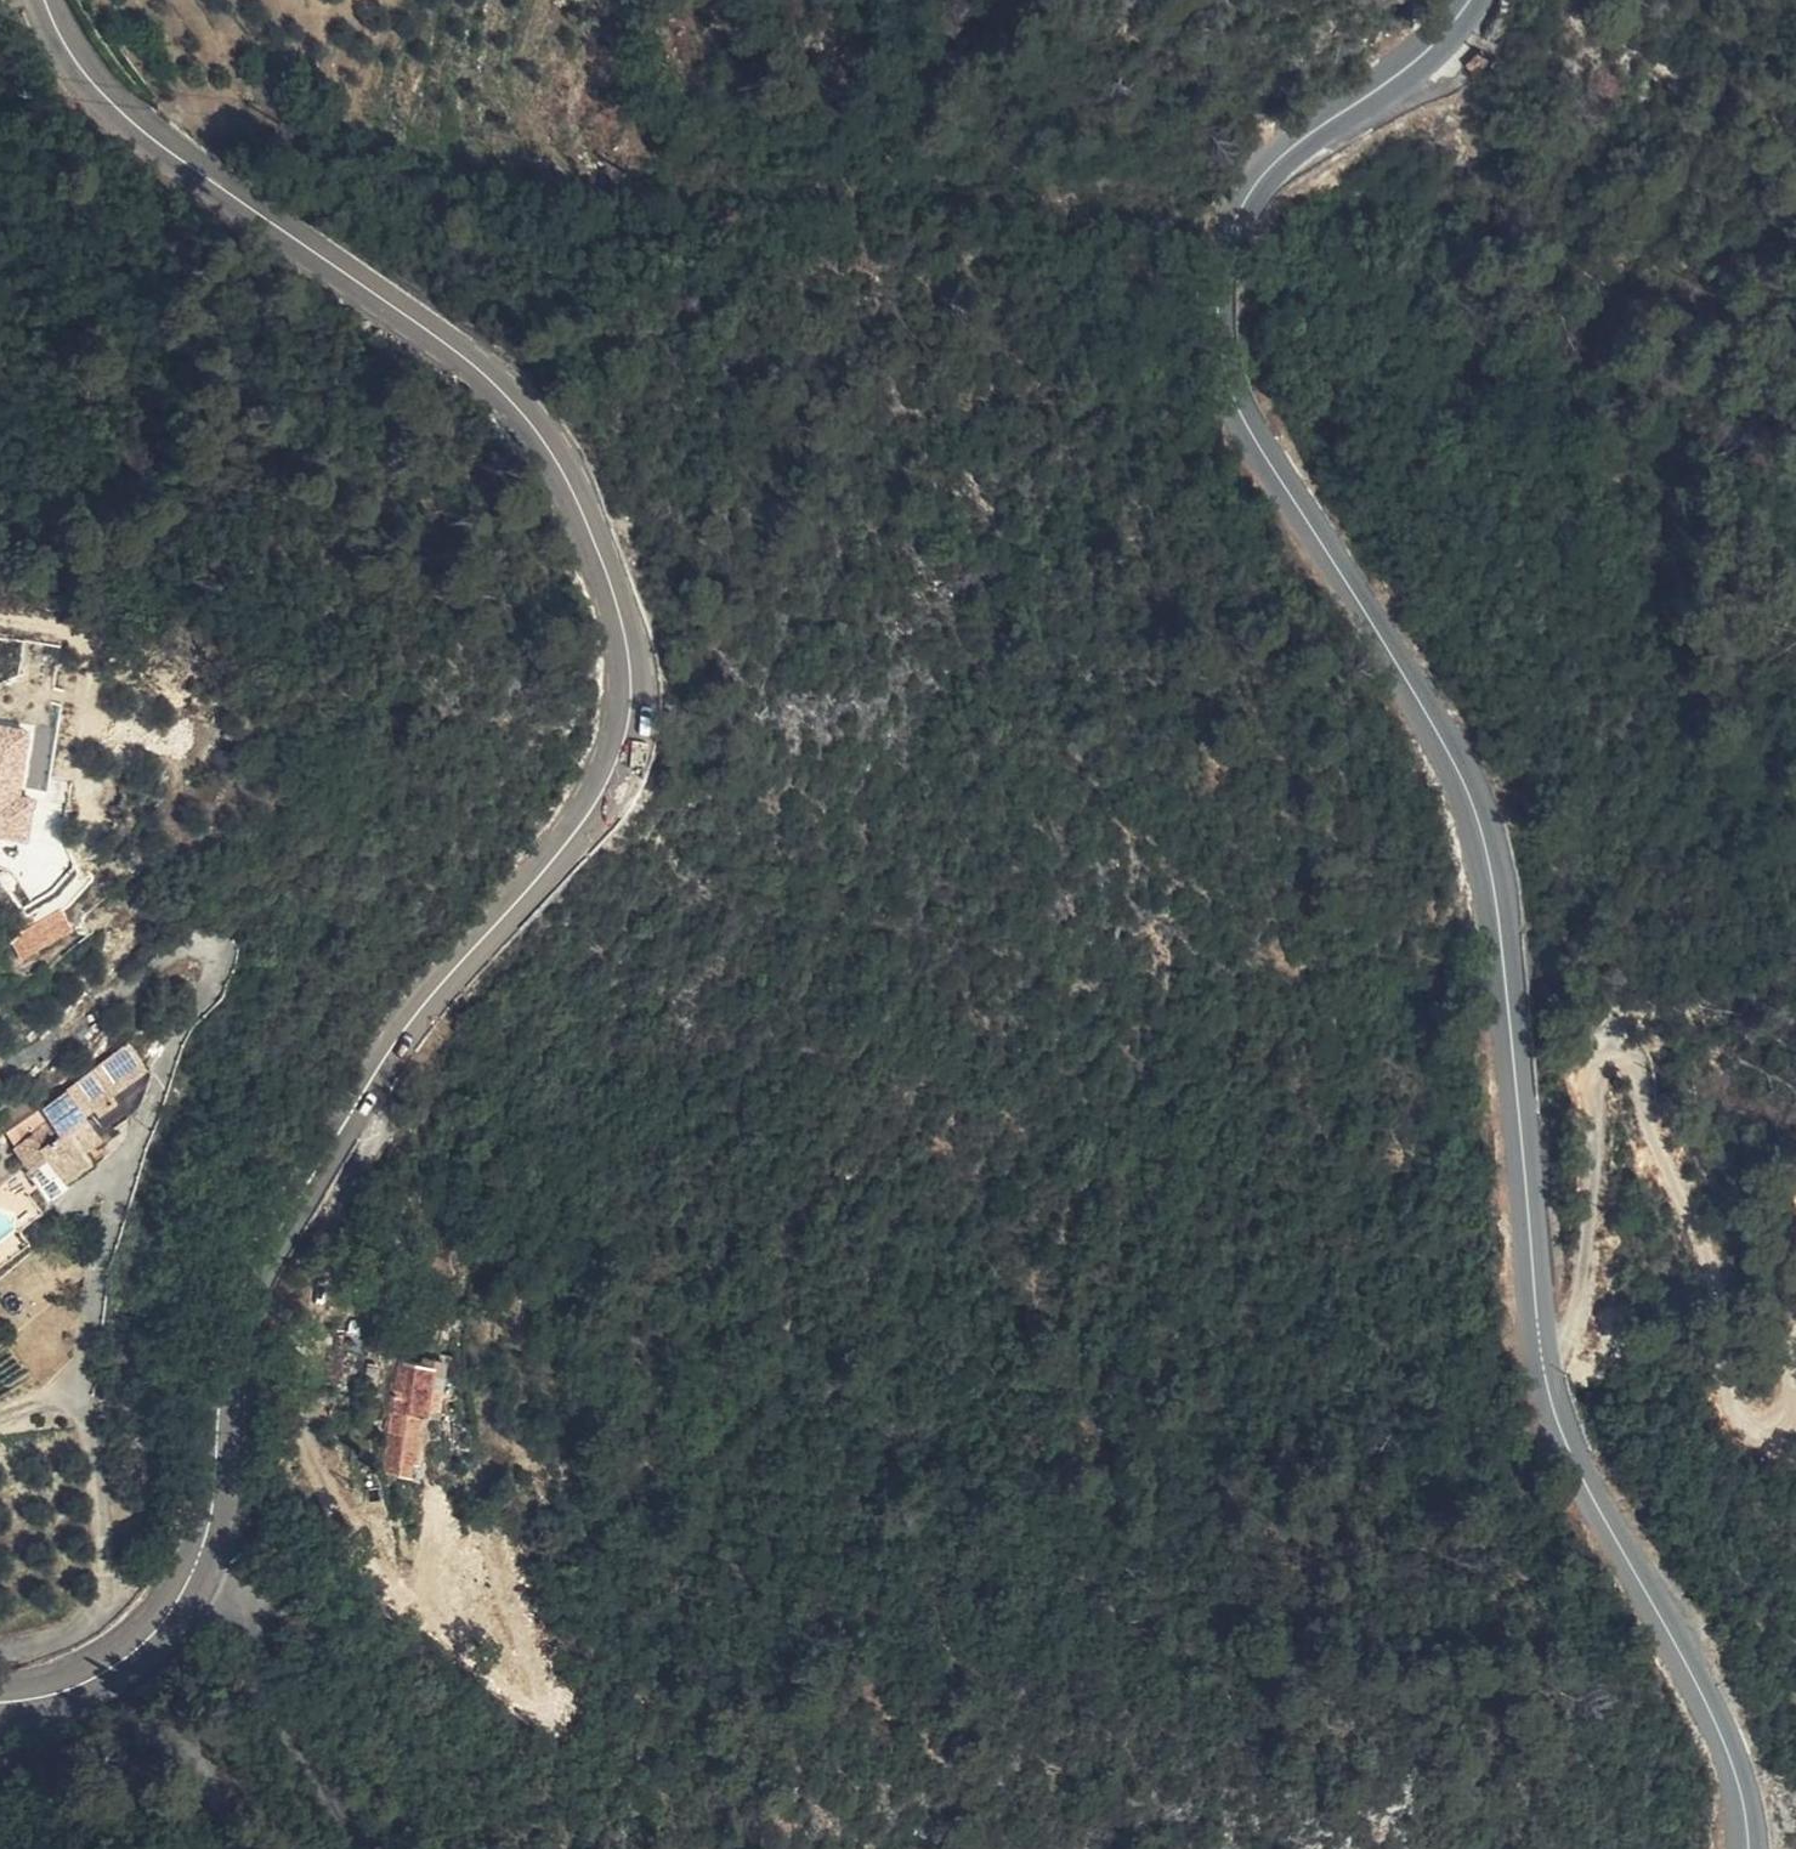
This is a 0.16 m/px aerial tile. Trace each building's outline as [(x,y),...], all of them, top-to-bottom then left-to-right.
[(1508,56),(1520,42),(1507,33),(1496,47),(1508,56)] [(70,914),(48,927),(58,945),(80,932),(70,914)] [(147,1080),(168,1064),(151,1040),(147,1043),(147,1080)] [(147,1043),(29,1130),(55,1164),(60,1170),(77,1192),(119,1160),(114,1153),(108,1145),(140,1122),(148,1116),(147,1108),(134,1089),(147,1080),(147,1043)] [(144,1127),(140,1122),(108,1145),(114,1153),(123,1147),(121,1144),(144,1127)] [(33,1158),(0,1179),(0,1184),(6,1196),(41,1173),(33,1158)] [(56,1173),(60,1170),(55,1164),(51,1167),(56,1173)] [(67,1211),(55,1195),(38,1207),(50,1222),(67,1211)] [(423,1480),(445,1484),(446,1468),(454,1470),(459,1419),(464,1420),(469,1369),(435,1363),(423,1480)]
